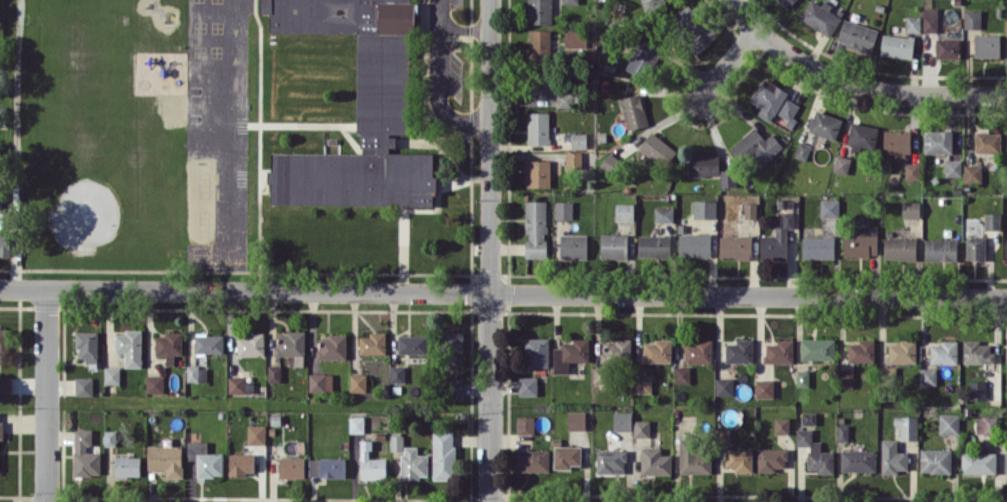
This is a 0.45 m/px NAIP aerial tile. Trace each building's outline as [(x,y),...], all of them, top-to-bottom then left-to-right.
[(270,10),(270,29),(358,30),(357,124),(357,133),(360,133),(360,146),(363,146),(363,153),(272,152),(272,169),(266,169),(266,183),(270,183),(270,204),(402,205),(432,205),(432,194),(436,194),(436,175),(433,175),(434,152),(387,152),(387,150),(389,150),(389,147),(396,147),(396,139),(396,135),(389,135),(389,132),(409,133),(411,34),(416,34),(417,16),(414,16),(414,0),(410,0),(263,0),(263,10),(270,10)] [(528,24),(552,23),(551,0),(528,0),(528,24)] [(645,13),(667,6),(665,0),(641,0),(645,13)] [(787,8),(796,0),(779,0),(787,8)] [(824,0),(821,4),(814,0),(810,0),(799,18),(830,36),(841,17),(829,10),(832,5),(824,0)] [(709,44),(699,31),(705,27),(688,4),(670,18),(697,54),(709,44)] [(923,32),(938,32),(938,7),(923,7),(923,32)] [(964,29),(981,28),(981,10),(964,10),(964,29)] [(920,32),(921,16),(906,16),(906,32),(920,32)] [(878,28),(842,20),(837,45),(872,52),(878,28)] [(565,47),(587,47),(587,28),(564,29),(565,47)] [(551,29),(529,30),(529,60),(551,59),(551,29)] [(881,56),(913,57),(914,36),(882,34),(881,56)] [(1000,35),(975,35),(975,57),(1000,57),(1000,35)] [(960,38),(936,39),(936,58),(960,58),(960,38)] [(626,70),(648,79),(660,49),(639,40),(626,70)] [(758,115),(772,122),(787,90),(762,78),(752,101),(762,106),(758,115)] [(574,92),(557,91),(556,107),(573,108),(574,92)] [(648,124),(640,93),(619,99),(628,130),(648,124)] [(834,140),(842,119),(816,109),(808,131),(834,140)] [(549,112),(528,112),(528,144),(549,144),(549,112)] [(878,126),(851,123),(848,146),(876,149),(878,126)] [(765,139),(754,127),(729,148),(743,163),(754,153),(763,164),(783,146),(772,133),(765,139)] [(911,130),(884,130),(884,152),(894,152),(894,155),(911,155),(911,130)] [(924,153),(952,153),(952,130),(924,130),(924,153)] [(664,168),(677,151),(652,131),(639,147),(664,168)] [(975,152),(1000,152),(1000,132),(975,132),(975,152)] [(587,148),(586,133),(571,133),(571,148),(587,148)] [(810,144),(798,141),(795,157),(807,160),(810,144)] [(582,170),(581,151),(565,151),(566,171),(582,170)] [(599,164),(609,175),(622,164),(611,152),(599,164)] [(719,170),(718,154),(686,154),(687,177),(720,176),(720,186),(735,186),(734,170),(719,170)] [(851,158),(837,154),(833,170),(847,174),(851,158)] [(961,159),(944,159),(945,176),(961,176),(961,159)] [(527,160),(527,187),(551,187),(550,160),(527,160)] [(905,180),(919,179),(919,162),(905,163),(905,180)] [(982,164),(963,164),(963,182),(982,181),(982,164)] [(820,217),(838,217),(839,200),(821,199),(820,217)] [(546,201),(526,200),(525,257),(546,257),(546,201)] [(716,218),(716,200),(694,200),(694,218),(716,218)] [(573,201),(555,201),(554,219),(573,219),(573,201)] [(920,217),(920,201),(902,201),(902,218),(920,217)] [(745,218),(757,218),(756,202),(744,203),(745,218)] [(634,203),(616,203),(615,220),(634,220),(634,203)] [(674,207),(655,207),(655,222),(673,222),(674,207)] [(760,235),(760,258),(787,258),(787,228),(794,227),(794,211),(781,212),(781,216),(772,216),(772,235),(760,235)] [(9,227),(9,212),(0,212),(0,227),(9,227)] [(1000,212),(985,212),(985,229),(1000,229),(1000,212)] [(877,226),(860,225),(859,234),(844,234),(843,256),(877,257),(877,226)] [(0,230),(0,256),(10,256),(10,230),(0,230)] [(601,257),(626,258),(627,234),(601,233),(601,257)] [(679,233),(678,255),(710,256),(710,234),(679,233)] [(587,258),(587,234),(560,234),(560,258),(587,258)] [(638,235),(638,257),(670,257),(671,235),(638,235)] [(719,236),(719,258),(752,258),(752,236),(719,236)] [(834,259),(835,236),(802,236),(802,258),(834,259)] [(966,259),(985,260),(985,236),(967,236),(966,259)] [(916,237),(884,237),(883,260),(916,260),(916,237)] [(925,239),(925,262),(957,261),(956,238),(925,239)] [(141,367),(141,330),(125,329),(125,334),(115,334),(115,352),(125,352),(125,367),(141,367)] [(98,331),(75,331),(75,349),(80,349),(79,360),(97,361),(98,331)] [(156,336),(155,354),(166,354),(166,364),(174,365),(174,354),(182,354),(183,332),(165,331),(165,336),(156,336)] [(305,331),(287,331),(287,335),(276,335),(276,355),(294,356),(294,366),(304,366),(305,331)] [(386,331),(369,332),(369,336),(359,336),(360,354),(386,353),(386,331)] [(442,363),(462,363),(462,332),(442,331),(442,363)] [(346,333),(328,334),(328,338),(317,338),(317,359),(347,359),(346,333)] [(224,352),(223,334),(194,334),(195,353),(224,352)] [(264,335),(237,334),(237,356),(264,356),(264,335)] [(398,335),(398,354),(428,353),(427,335),(398,335)] [(548,337),(526,338),(527,366),(549,366),(548,337)] [(553,373),(568,373),(568,361),(589,361),(589,338),(572,338),(572,342),(562,342),(562,347),(554,347),(553,373)] [(630,358),(630,338),(613,338),(613,343),(605,343),(604,358),(630,358)] [(801,360),(835,359),(835,338),(800,339),(801,360)] [(671,362),(671,339),(654,339),(654,343),(642,343),(642,362),(671,362)] [(712,362),(712,340),(685,339),(685,362),(712,362)] [(753,362),(752,339),(736,339),(736,343),(725,343),(726,362),(753,362)] [(793,363),(793,339),(776,339),(776,344),(765,344),(765,362),(793,363)] [(874,361),(874,339),(858,339),(858,343),(848,343),(848,361),(874,361)] [(915,362),(915,339),(899,340),(899,344),(888,344),(888,362),(915,362)] [(957,340),(940,340),(940,344),(930,344),(930,363),(957,363),(957,340)] [(963,340),(963,363),(995,362),(994,352),(990,352),(990,344),(980,344),(980,340),(963,340)] [(268,382),(281,381),(280,364),(268,365),(268,382)] [(404,382),(404,365),(390,366),(391,382),(404,382)] [(206,381),(206,366),(187,366),(187,381),(206,381)] [(675,382),(690,383),(690,366),(675,366),(675,382)] [(120,367),(105,367),(105,384),(119,384),(120,367)] [(593,383),(604,382),(603,367),(593,367),(593,383)] [(920,385),(937,385),(936,368),(920,368),(920,385)] [(809,370),(797,370),(797,386),(808,387),(809,370)] [(853,370),(840,370),(839,387),(852,387),(853,370)] [(309,391),(332,391),(332,373),(309,373),(309,391)] [(366,374),(350,373),(350,391),(366,392),(366,374)] [(146,393),(164,393),(163,374),(146,375),(146,393)] [(651,392),(651,375),(633,375),(634,393),(651,392)] [(228,393),(245,393),(244,376),(228,376),(228,393)] [(463,397),(462,376),(446,377),(447,397),(463,397)] [(537,395),(536,376),(518,377),(518,395),(537,395)] [(0,377),(0,393),(11,393),(11,377),(0,377)] [(92,377),(74,377),(75,396),(92,395),(92,377)] [(733,395),(733,378),(715,378),(715,395),(733,395)] [(773,398),(774,379),(756,379),(755,397),(773,398)] [(985,380),(968,381),(969,400),(985,399),(985,380)] [(568,430),(586,430),(585,412),(568,412),(568,430)] [(613,412),(614,430),(632,430),(631,412),(613,412)] [(815,412),(802,412),(802,425),(816,424),(815,412)] [(959,414),(939,413),(939,434),(959,434),(959,414)] [(364,416),(349,416),(349,433),(364,433),(364,416)] [(534,416),(517,416),(518,434),(534,433),(534,416)] [(917,416),(893,416),(893,425),(900,425),(900,439),(917,439),(917,416)] [(996,416),(977,417),(978,434),(997,433),(996,416)] [(789,433),(789,418),(774,418),(774,433),(789,433)] [(649,420),(633,420),(634,437),(650,436),(649,420)] [(265,424),(247,425),(247,444),(266,444),(265,424)] [(847,425),(837,425),(838,441),(848,441),(847,425)] [(730,428),(715,429),(716,444),(731,444),(730,428)] [(73,475),(100,476),(100,451),(91,451),(92,430),(75,429),(73,475)] [(834,473),(833,451),(821,451),(821,441),(812,441),(812,429),(796,429),(796,446),(808,445),(808,469),(816,469),(816,474),(834,473)] [(432,479),(453,479),(454,431),(433,430),(432,479)] [(390,450),(403,450),(404,435),(390,435),(390,450)] [(680,438),(679,473),(711,473),(711,453),(700,452),(700,439),(680,438)] [(907,451),(897,451),(897,439),(881,439),(882,473),(898,473),(898,469),(908,469),(907,451)] [(386,458),(371,458),(371,440),(360,440),(361,479),(386,478),(386,458)] [(223,476),(223,453),(207,453),(207,441),(187,441),(187,460),(196,460),(196,476),(223,476)] [(148,469),(165,469),(166,477),(182,477),(182,445),(148,446),(148,469)] [(402,478),(428,478),(428,454),(417,454),(417,446),(402,446),(402,478)] [(581,446),(554,446),(554,469),(571,469),(571,465),(581,465),(581,446)] [(996,453),(989,452),(989,446),(976,446),(976,452),(962,451),(962,473),(996,474),(996,453)] [(641,474),(671,475),(672,455),(661,454),(661,448),(641,447),(641,474)] [(753,449),(726,448),(725,467),(735,467),(735,472),(752,472),(753,449)] [(787,467),(787,448),(758,448),(758,471),(775,471),(775,467),(787,467)] [(951,448),(920,448),(920,473),(951,473),(951,448)] [(549,471),(549,449),(514,449),(514,471),(549,471)] [(626,450),(596,450),(596,474),(625,475),(626,450)] [(875,450),(841,450),(841,471),(875,471),(875,450)] [(254,453),(229,454),(229,474),(254,474),(254,453)] [(140,456),(115,456),(115,476),(140,476),(140,456)] [(304,457),(279,458),(279,478),(304,478),(304,457)] [(309,459),(309,477),(345,476),(345,458),(309,459)]
